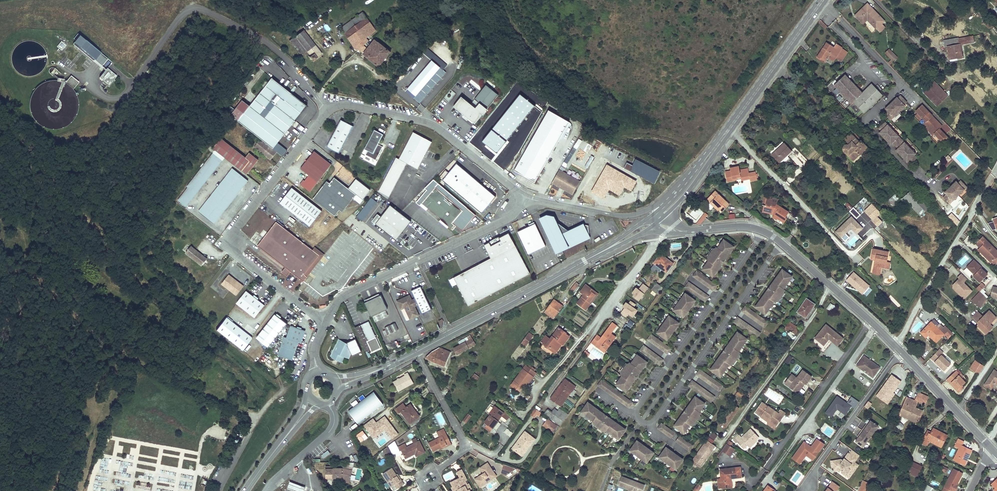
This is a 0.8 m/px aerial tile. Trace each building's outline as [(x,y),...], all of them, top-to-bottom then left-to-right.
[(867,4),(856,15),(863,23),(867,19),(876,28),(877,28),(880,31),(885,27),(881,23),(884,21),(867,4)] [(341,28),(343,30),(364,14),(363,12),(341,28)] [(369,22),(364,14),(343,30),(355,47),(359,50),(372,38),(370,36),(373,33),(376,31),(369,22)] [(986,19),(983,22),(989,28),(992,25),(986,19)] [(372,20),(369,22),(376,31),(379,29),(372,20)] [(827,27),(821,21),(819,24),(824,30),(827,27)] [(318,49),(303,30),(295,36),(295,37),(307,52),(310,56),(318,49)] [(76,40),(73,43),(94,61),(91,65),(93,68),(97,64),(105,70),(98,77),(110,87),(116,80),(114,79),(117,75),(108,68),(112,62),(78,34),(74,38),(76,40)] [(973,36),(959,39),(958,38),(946,40),(947,47),(949,57),(957,56),(957,58),(962,57),(960,44),(974,42),(973,36)] [(307,52),(295,37),(289,41),(301,56),(307,52)] [(391,52),(376,40),(364,54),(379,67),(391,52)] [(60,41),(56,48),(62,51),(66,44),(60,41)] [(826,61),(828,57),(830,53),(836,57),(838,58),(844,62),(849,54),(843,50),(844,48),(842,47),(841,47),(836,44),(834,48),(826,43),(817,57),(820,59),(821,58),(826,61)] [(322,54),(318,49),(310,56),(310,57),(313,61),(322,54)] [(891,52),(888,55),(892,59),(888,63),(890,64),(897,57),(891,52)] [(442,69),(432,61),(406,91),(415,99),(442,69)] [(864,112),(883,94),(871,83),(870,84),(860,93),(858,91),(859,90),(844,74),(833,84),(851,103),(853,101),(864,112)] [(71,75),(65,83),(71,86),(73,89),(79,82),(71,75)] [(272,148),(306,106),(272,78),(238,121),(272,148)] [(934,81),(923,92),(937,106),(948,95),(934,81)] [(480,105),(486,110),(497,96),(486,87),(475,100),(480,105)] [(901,94),(898,97),(896,100),(895,99),(888,106),(889,106),(886,109),(887,110),(884,113),(891,120),(906,105),(905,104),(907,101),(901,94)] [(477,109),(462,96),(454,106),(464,114),(469,118),(475,123),(483,114),(477,109)] [(480,105),(477,109),(483,114),(486,110),(480,105)] [(922,105),(916,111),(926,121),(924,123),(927,126),(935,134),(943,142),(948,138),(940,129),(942,126),(922,105)] [(514,170),(535,181),(538,175),(569,121),(549,110),(514,170)] [(354,127),(342,120),(327,147),(340,154),(355,127),(354,127)] [(899,153),(905,160),(906,159),(908,162),(911,165),(918,158),(915,155),(916,154),(885,121),(878,128),(881,131),(880,132),(882,135),(888,142),(889,141),(891,144),(893,143),(898,149),(897,150),(899,152),(899,153)] [(935,134),(927,126),(926,127),(933,135),(935,134)] [(383,134),(374,129),(364,148),(368,150),(365,154),(376,159),(383,146),(378,144),(383,134)] [(432,141),(414,132),(400,159),(396,157),(379,191),(389,196),(407,162),(418,168),(420,164),(432,141)] [(852,132),(850,133),(859,142),(860,140),(852,132)] [(850,133),(844,139),(849,143),(848,144),(846,145),(845,145),(844,146),(843,147),(843,149),(844,150),(853,160),(867,147),(860,140),(859,142),(850,133)] [(221,138),(213,148),(241,171),(245,166),(250,169),(253,166),(251,165),(253,162),(255,163),(258,160),(249,153),(245,157),(221,138)] [(849,143),(844,139),(843,140),(842,143),(841,145),(841,147),(841,149),(841,151),(842,153),(854,165),(869,149),(867,147),(853,160),(844,150),(843,149),(843,147),(844,146),(845,145),(846,145),(848,144),(849,143)] [(262,141),(256,149),(270,160),(276,152),(271,148),(262,141)] [(784,143),(772,154),(779,162),(791,151),(784,143)] [(314,151),(301,168),(309,175),(301,185),(310,192),(331,165),(314,151)] [(212,153),(187,186),(188,187),(178,199),(187,206),(222,160),(212,153)] [(661,172),(637,160),(633,167),(627,164),(625,169),(655,184),(661,172)] [(492,192),(457,162),(443,179),(482,212),(493,200),(492,195),(492,192)] [(245,166),(241,171),(246,174),(250,169),(245,166)] [(247,180),(232,168),(200,211),(215,222),(247,180)] [(573,193),(580,180),(560,168),(552,181),(560,186),(561,184),(566,187),(565,188),(573,193)] [(736,171),(731,172),(725,173),(727,181),(737,179),(737,176),(740,176),(741,180),(750,178),(751,182),(757,181),(755,172),(749,173),(748,169),(739,170),(740,173),(736,173),(736,171)] [(348,188),(335,177),(330,183),(325,189),(322,186),(313,199),(335,216),(340,210),(344,204),(347,207),(354,198),(360,203),(370,189),(356,178),(348,188)] [(955,181),(944,192),(946,194),(943,197),(949,204),(951,203),(952,204),(953,202),(954,204),(966,192),(965,191),(966,190),(965,189),(967,187),(960,180),(957,183),(955,181)] [(915,186),(912,189),(926,202),(928,200),(915,186)] [(292,187),(280,202),(310,226),(322,211),(292,187)] [(463,211),(436,187),(422,203),(441,219),(440,220),(452,229),(455,225),(452,223),(463,211)] [(885,203),(889,200),(895,193),(897,191),(894,188),(881,199),(885,203)] [(926,202),(912,189),(903,198),(920,216),(930,206),(926,202)] [(707,200),(710,203),(711,202),(715,206),(716,205),(720,209),(723,211),(729,205),(715,191),(707,200)] [(895,193),(889,200),(895,206),(901,199),(895,193)] [(453,196),(462,204),(464,202),(456,194),(453,196)] [(764,205),(763,210),(773,212),(775,213),(774,215),(778,218),(784,222),(787,218),(786,217),(789,212),(776,204),(777,203),(772,201),(766,200),(765,206),(764,205)] [(711,202),(710,203),(718,210),(720,209),(716,205),(715,206),(711,202)] [(376,225),(397,241),(411,222),(390,206),(382,218),(377,215),(371,223),(375,226),(376,225)] [(853,207),(850,211),(857,218),(861,215),(853,207)] [(560,234),(559,231),(558,231),(554,222),(556,221),(552,212),(540,218),(557,253),(590,237),(589,227),(585,228),(583,224),(569,230),(562,234),(562,233),(560,234)] [(858,223),(851,217),(835,233),(842,239),(845,242),(849,238),(846,235),(851,229),(858,236),(864,230),(863,229),(858,224),(858,223)] [(281,271),(288,276),(291,272),(304,281),(322,256),(276,221),(258,244),(285,266),(281,271)] [(569,230),(556,221),(554,222),(558,231),(559,231),(560,234),(562,233),(562,234),(569,230)] [(858,224),(863,229),(867,225),(862,221),(858,224)] [(535,223),(518,232),(528,254),(546,246),(535,223)] [(991,262),(995,258),(996,256),(996,251),(983,237),(977,243),(980,247),(979,249),(991,262)] [(490,258),(449,280),(452,286),(456,284),(468,306),(530,273),(511,239),(487,252),(490,258)] [(725,259),(734,247),(724,240),(718,248),(717,247),(715,250),(709,258),(707,260),(709,261),(703,269),(713,276),(721,264),(715,260),(719,255),(725,259)] [(186,252),(202,265),(207,259),(202,255),(202,254),(200,253),(199,253),(190,246),(186,252)] [(564,253),(567,258),(576,253),(573,248),(564,253)] [(707,256),(709,258),(715,250),(713,248),(707,256)] [(873,249),(872,256),(876,257),(876,260),(874,269),(880,270),(881,266),(883,267),(884,262),(886,262),(888,252),(873,249)] [(857,265),(863,259),(858,253),(852,259),(857,265)] [(656,269),(658,266),(662,270),(666,273),(672,265),(667,261),(668,259),(660,254),(653,263),(654,264),(650,269),(654,272),(656,269)] [(725,259),(719,255),(715,260),(721,264),(725,259)] [(974,260),(967,267),(975,274),(973,275),(980,282),(988,275),(981,268),(981,267),(974,260)] [(783,289),(792,277),(782,270),(771,286),(777,290),(773,295),(767,291),(756,307),(765,314),(774,302),(775,303),(777,300),(783,292),(785,290),(783,289)] [(854,272),(847,280),(863,295),(870,287),(854,272)] [(714,283),(700,273),(696,279),(710,289),(714,283)] [(972,291),(964,283),(967,279),(961,273),(958,277),(959,279),(957,281),(958,282),(956,284),(955,282),(953,285),(953,288),(964,299),(972,291)] [(236,294),(243,285),(237,280),(236,282),(233,279),(234,278),(229,274),(222,283),(236,294)] [(658,294),(663,288),(656,283),(652,289),(658,294)] [(977,288),(980,291),(985,286),(982,283),(977,288)] [(588,289),(589,287),(586,284),(580,292),(584,294),(577,303),(586,310),(591,303),(589,302),(595,294),(588,289)] [(631,297),(640,302),(648,287),(642,284),(639,290),(636,288),(631,297)] [(692,284),(688,289),(702,299),(706,294),(692,284)] [(432,309),(421,285),(414,289),(415,292),(412,293),(415,299),(417,305),(422,314),(432,309)] [(777,290),(771,286),(767,291),(773,295),(777,290)] [(598,293),(589,287),(588,289),(595,294),(589,302),(591,303),(598,293)] [(247,290),(236,303),(255,317),(265,304),(247,290)] [(980,292),(972,300),(976,304),(981,299),(985,302),(988,299),(980,292)] [(695,300),(685,294),(674,310),(683,317),(695,300)] [(373,323),(389,317),(380,295),(365,302),(373,323)] [(411,301),(409,296),(397,301),(401,310),(405,308),(410,319),(418,316),(414,306),(411,301)] [(815,304),(807,298),(797,312),(805,317),(809,311),(810,312),(815,304)] [(554,299),(544,312),(547,313),(548,312),(554,318),(557,315),(563,306),(554,299)] [(830,303),(827,309),(833,313),(836,307),(830,303)] [(625,304),(620,314),(627,318),(628,316),(634,319),(638,310),(625,304)] [(748,308),(745,313),(761,325),(765,320),(748,308)] [(973,317),(980,324),(981,325),(980,327),(986,333),(991,329),(988,326),(990,324),(996,318),(989,310),(983,316),(978,311),(973,317)] [(679,323),(669,316),(657,333),(667,340),(679,323)] [(225,317),(215,329),(242,350),(251,337),(225,317)] [(757,331),(741,319),(737,324),(753,336),(757,331)] [(936,342),(943,334),(948,339),(953,334),(945,325),(943,327),(940,330),(936,327),(939,324),(934,319),(921,333),(925,337),(928,334),(936,342)] [(376,338),(369,322),(366,323),(366,325),(365,326),(364,326),(363,325),(356,327),(358,331),(356,332),(366,352),(371,350),(367,342),(376,338)] [(787,326),(785,328),(789,331),(790,329),(796,333),(799,329),(790,322),(787,326)] [(601,338),(597,335),(591,342),(595,345),(598,342),(607,349),(616,337),(611,333),(617,326),(612,323),(601,338)] [(283,336),(279,346),(277,353),(277,354),(291,359),(298,341),(300,342),(304,330),(290,325),(286,337),(283,336)] [(393,325),(385,329),(386,330),(388,335),(396,331),(393,325)] [(827,325),(816,338),(824,344),(829,338),(830,337),(839,344),(843,338),(827,325)] [(258,359),(277,336),(265,326),(246,350),(258,359)] [(562,330),(559,328),(552,336),(556,339),(562,330)] [(556,339),(552,336),(550,339),(546,336),(541,342),(553,352),(560,343),(562,344),(563,345),(569,336),(566,333),(562,330),(556,339)] [(529,332),(524,339),(528,342),(533,336),(529,332)] [(747,339),(738,332),(726,348),(732,353),(728,358),(722,353),(711,370),(720,376),(729,364),(730,365),(732,363),(738,355),(740,352),(738,351),(747,339)] [(466,342),(454,349),(457,354),(468,349),(475,344),(470,336),(464,339),(466,342)] [(668,347),(655,337),(651,342),(665,352),(668,347)] [(337,340),(329,357),(342,363),(344,357),(348,359),(350,353),(352,356),(361,352),(355,339),(351,341),(349,345),(337,340)] [(607,349),(598,342),(595,345),(605,352),(607,349)] [(560,343),(553,352),(555,353),(562,344),(560,343)] [(946,343),(941,348),(946,353),(951,349),(946,343)] [(438,348),(432,351),(426,357),(433,360),(445,365),(450,353),(438,348)] [(661,357),(647,348),(643,353),(657,363),(661,357)] [(732,353),(726,348),(722,353),(728,358),(732,353)] [(939,349),(931,358),(944,371),(951,364),(941,355),(943,353),(939,349)] [(638,374),(647,362),(637,355),(631,363),(630,362),(628,365),(621,375),(622,376),(616,384),(626,391),(635,379),(629,375),(632,370),(638,374)] [(738,355),(732,363),(735,365),(740,356),(738,355)] [(880,368),(864,357),(858,366),(873,377),(880,368)] [(984,367),(974,361),(969,369),(979,375),(984,367)] [(620,371),(623,373),(628,365),(626,363),(620,371)] [(536,373),(526,365),(511,385),(519,391),(523,387),(524,388),(536,373)] [(813,376),(804,369),(798,377),(793,374),(786,384),(794,390),(795,388),(799,391),(805,383),(806,383),(807,384),(813,376)] [(638,374),(632,370),(629,375),(635,379),(638,374)] [(984,385),(991,389),(995,383),(996,384),(996,372),(994,370),(984,385)] [(719,383),(703,371),(699,377),(716,389),(719,383)] [(951,382),(960,392),(964,388),(962,386),(966,382),(962,378),(959,375),(960,375),(956,371),(949,378),(952,382),(951,382)] [(404,376),(392,382),(397,391),(412,383),(407,373),(403,375),(404,376)] [(901,382),(892,375),(877,396),(885,402),(890,394),(891,395),(893,393),(901,382)] [(952,382),(949,378),(947,379),(959,393),(960,392),(951,382),(952,382)] [(558,391),(557,390),(551,399),(559,404),(570,390),(572,391),(575,386),(567,380),(563,384),(558,391)] [(605,382),(601,387),(626,406),(630,400),(605,382)] [(712,394),(695,382),(691,388),(708,399),(712,394)] [(806,383),(805,383),(799,391),(795,388),(794,390),(799,393),(806,383)] [(779,404),(784,397),(768,387),(764,395),(779,404)] [(382,404),(373,392),(348,411),(357,424),(382,404)] [(895,394),(893,393),(891,395),(890,394),(885,402),(888,404),(895,394)] [(847,403),(837,396),(825,413),(832,417),(837,410),(846,416),(852,407),(855,409),(859,402),(851,397),(847,403)] [(683,414),(674,426),(684,433),(690,425),(691,426),(693,423),(696,419),(700,413),(699,412),(705,404),(695,397),(687,409),(692,413),(689,418),(683,414)] [(916,402),(907,397),(900,413),(919,421),(923,411),(915,408),(914,407),(916,402)] [(604,414),(588,402),(581,412),(593,421),(592,422),(595,424),(599,427),(603,430),(605,431),(606,430),(618,439),(625,429),(609,418),(605,423),(600,420),(604,414)] [(779,413),(768,406),(762,402),(756,412),(762,416),(761,416),(770,422),(770,421),(777,426),(781,421),(779,420),(782,415),(779,413)] [(411,409),(409,406),(406,408),(403,403),(396,409),(399,413),(401,411),(410,423),(419,416),(413,408),(411,409)] [(738,408),(733,404),(720,423),(726,426),(738,408)] [(498,420),(497,420),(502,412),(495,406),(489,414),(490,415),(484,422),(493,428),(498,421),(498,420)] [(530,416),(534,419),(536,415),(539,417),(541,413),(534,408),(530,416)] [(568,415),(560,409),(555,415),(552,419),(561,425),(568,415)] [(692,413),(687,409),(683,414),(689,418),(692,413)] [(468,413),(463,421),(466,423),(471,416),(468,413)] [(919,421),(900,413),(900,415),(918,423),(919,421)] [(609,418),(604,414),(600,420),(605,423),(609,418)] [(701,417),(699,415),(696,419),(693,423),(695,425),(701,417)] [(376,423),(373,419),(363,426),(373,440),(385,431),(391,440),(398,435),(385,416),(376,423)] [(543,425),(554,434),(559,427),(548,419),(543,425)] [(879,426),(871,420),(868,424),(869,425),(867,428),(865,426),(862,430),(860,433),(862,435),(860,437),(859,437),(856,441),(863,447),(871,436),(879,426)] [(599,427),(595,424),(593,426),(601,432),(603,430),(599,427)] [(690,443),(664,425),(661,430),(686,449),(690,443)] [(938,432),(939,431),(934,428),(932,432),(928,430),(924,439),(927,441),(928,440),(942,447),(947,437),(938,432)] [(433,451),(440,448),(446,444),(447,446),(451,443),(448,437),(443,429),(436,432),(439,437),(428,442),(433,451)] [(737,442),(742,447),(745,443),(748,445),(749,447),(755,441),(759,437),(751,429),(742,438),(739,435),(733,440),(736,443),(737,442)] [(362,431),(356,436),(361,442),(367,437),(362,431)] [(512,448),(520,454),(526,445),(528,447),(534,439),(525,432),(512,448)] [(707,441),(713,444),(717,436),(712,432),(707,441)] [(962,465),(965,458),(967,459),(972,451),(962,446),(964,442),(958,439),(954,447),(959,449),(953,460),(962,465)] [(811,447),(804,442),(792,460),(800,465),(806,456),(813,461),(824,445),(816,440),(811,447)] [(398,448),(400,452),(402,451),(406,459),(414,454),(413,453),(414,452),(416,456),(425,452),(419,441),(407,447),(405,444),(398,448)] [(654,453),(637,441),(630,450),(647,462),(654,453)] [(702,467),(715,447),(707,441),(693,461),(702,467)] [(735,450),(726,444),(721,451),(723,452),(730,457),(735,450)] [(526,445),(520,454),(522,455),(528,447),(526,445)] [(387,447),(383,450),(386,456),(391,453),(387,447)] [(683,459),(666,447),(659,457),(676,469),(683,459)] [(853,450),(850,454),(857,459),(860,455),(853,450)] [(850,454),(849,453),(846,457),(845,459),(846,460),(845,461),(843,462),(842,459),(832,461),(833,467),(834,467),(835,470),(836,471),(842,470),(842,472),(846,475),(850,469),(854,472),(859,465),(855,462),(857,459),(850,454)] [(918,477),(922,466),(913,462),(910,470),(912,471),(911,474),(918,477)] [(487,463),(479,468),(483,473),(474,479),(479,487),(496,476),(487,463)] [(342,468),(333,468),(333,467),(325,467),(326,476),(332,476),(333,478),(342,478),(350,480),(353,468),(349,467),(349,470),(342,468)] [(400,481),(396,475),(391,468),(383,474),(387,481),(391,487),(394,485),(397,489),(404,484),(401,480),(400,481)] [(721,479),(723,488),(732,487),(731,479),(741,477),(740,468),(720,470),(721,478),(721,479)] [(459,477),(461,481),(453,486),(455,490),(456,490),(470,490),(469,489),(471,488),(468,483),(467,484),(465,480),(466,479),(461,469),(456,472),(459,477)] [(948,480),(944,488),(949,490),(956,490),(957,488),(956,488),(957,485),(962,474),(953,469),(948,480)] [(621,476),(617,485),(628,490),(631,490),(642,490),(644,486),(621,476)] [(459,477),(450,482),(453,486),(461,481),(459,477)] [(833,481),(826,490),(836,490),(840,486),(833,481)] [(289,482),(286,490),(289,490),(303,490),(304,487),(289,482)]
